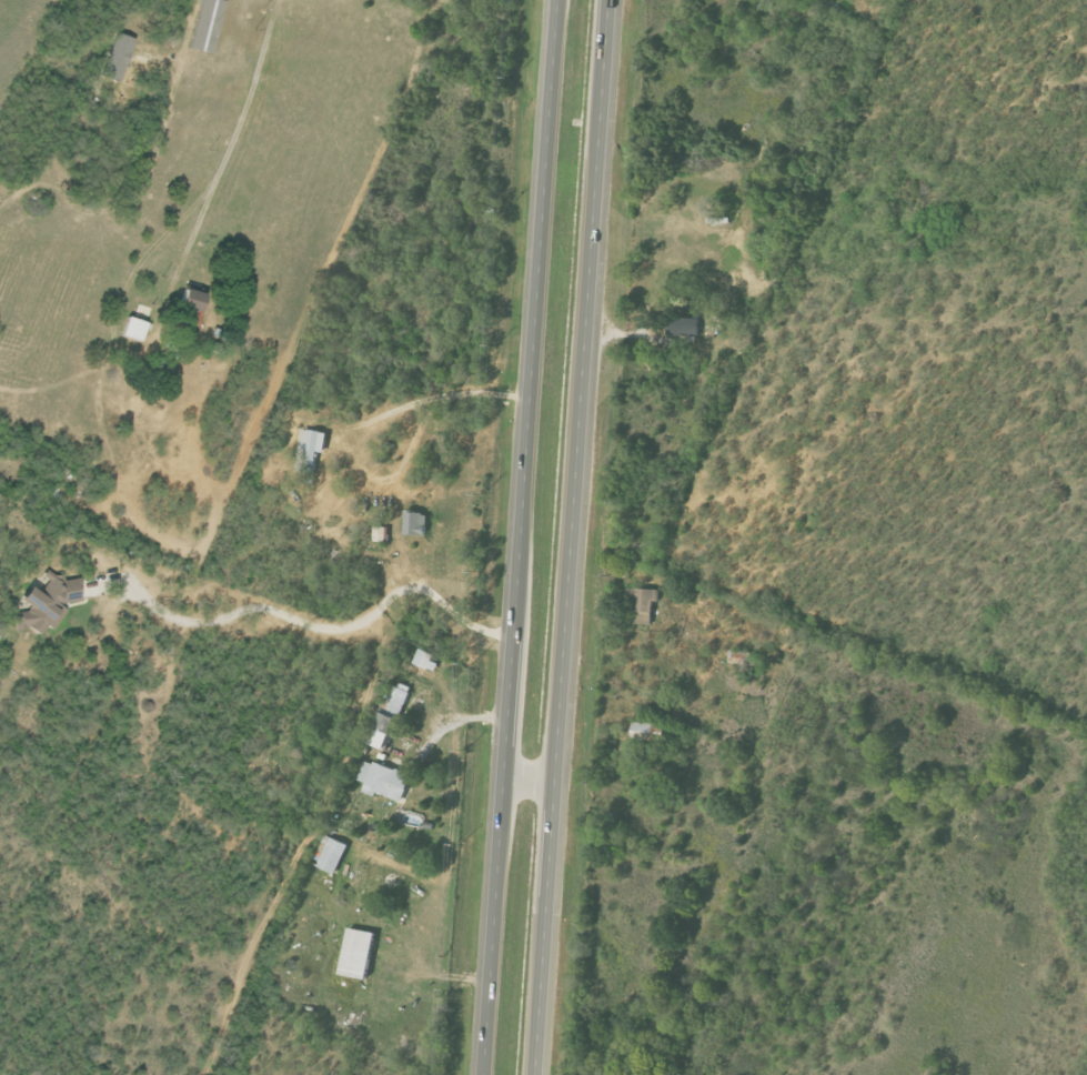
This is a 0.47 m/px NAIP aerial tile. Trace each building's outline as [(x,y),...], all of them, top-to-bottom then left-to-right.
[(178,306),(199,310),(203,292),(182,288),(178,306)] [(146,321),(126,315),(120,335),(140,341),(146,321)] [(668,317),(667,335),(697,336),(698,319),(668,317)] [(325,453),(327,432),(301,430),(297,472),(315,474),(317,452),(325,453)] [(427,535),(427,512),(406,512),(405,535),(427,535)] [(70,598),(78,586),(53,571),(39,593),(27,586),(18,600),(27,606),(22,615),(17,612),(9,625),(20,632),(24,626),(39,635),(44,626),(51,630),(64,609),(61,607),(67,596),(70,598)] [(653,600),(658,600),(659,589),(636,588),(634,624),(652,625),(653,600)] [(441,659),(418,651),(414,663),(436,672),(441,659)] [(390,681),(381,710),(379,709),(368,745),(388,751),(408,688),(390,681)] [(412,776),(365,759),(357,780),(366,783),(362,791),(375,796),(377,792),(402,802),(412,776)] [(368,979),(376,933),(348,928),(340,974),(368,979)]
